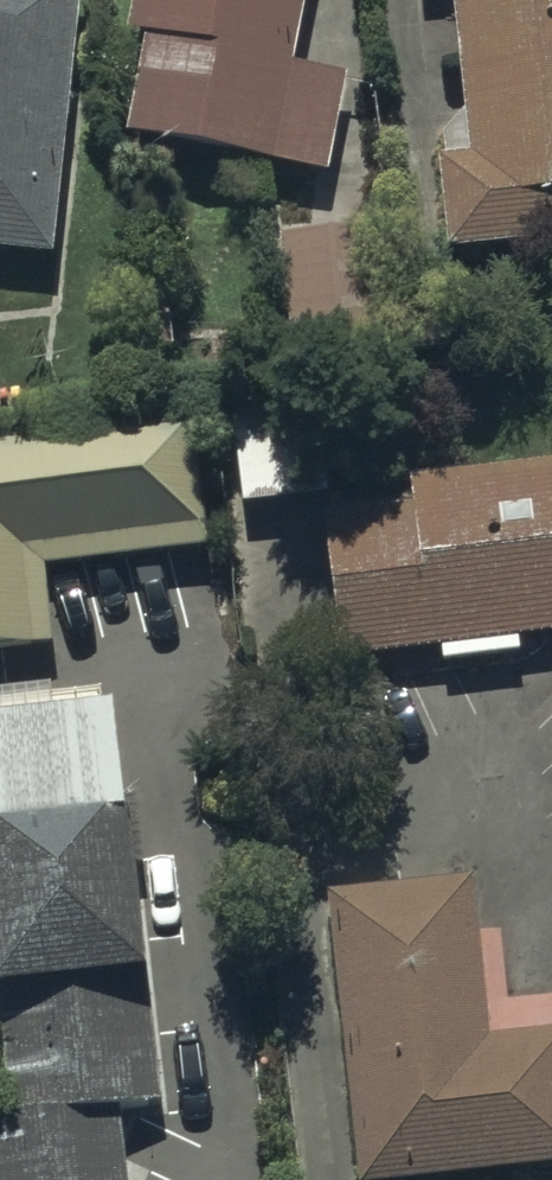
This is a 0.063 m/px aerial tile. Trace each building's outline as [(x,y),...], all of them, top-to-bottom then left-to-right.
[(53,258),(78,0),(0,0),(0,253),(53,258)] [(127,134),(325,172),(344,76),(292,66),(305,0),(134,0),(128,33),(145,37),(127,134)] [(551,240),(551,0),(453,0),(470,154),(438,157),(448,251),(551,240)] [(132,297),(139,351),(173,346),(166,292),(132,297)] [(235,414),(244,504),(328,495),(318,405),(235,414)] [(0,445),(0,650),(53,643),(44,567),(206,549),(191,423),(0,445)] [(343,662),(551,634),(551,464),(409,483),(412,507),(324,518),(343,662)] [(119,1108),(157,1104),(113,708),(0,720),(0,1035),(9,1118),(0,1119),(0,1179),(127,1179),(119,1108)] [(360,1179),(431,1179),(551,1167),(551,1034),(490,1041),(473,879),(329,895),(360,1179)]
